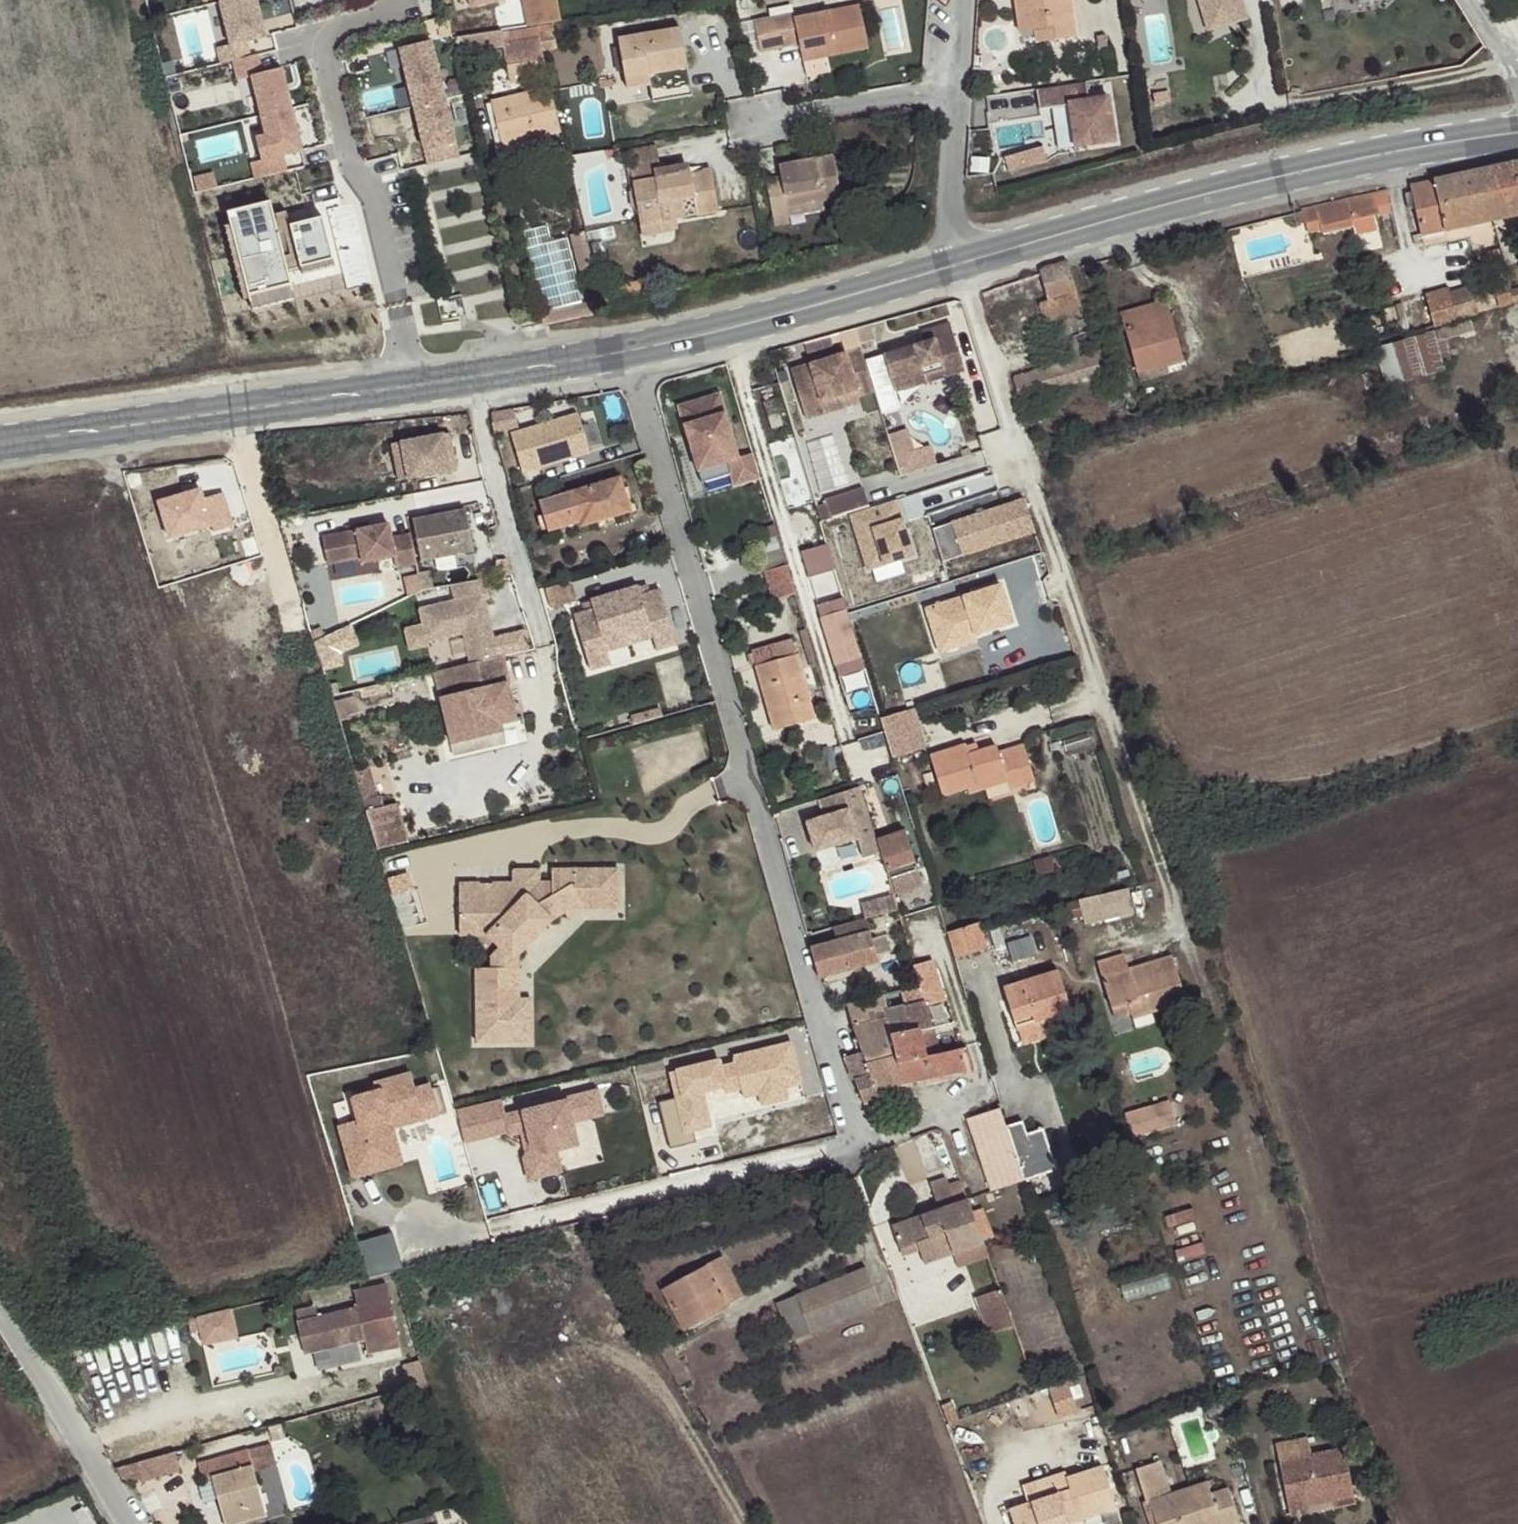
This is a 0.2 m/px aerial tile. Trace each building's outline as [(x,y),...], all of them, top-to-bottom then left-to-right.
[(218,2),(228,45),(215,48),(219,64),(232,61),(248,57),(244,42),(264,37),(255,0),(228,0),(218,2)] [(469,9),(503,2),(503,0),(467,0),(469,9)] [(562,19),(557,0),(524,0),(530,26),(562,19)] [(1071,0),(1013,0),(1018,33),(1034,30),(1037,44),(1077,36),(1071,0)] [(1241,0),(1230,0),(1215,5),(1213,0),(1198,0),(1207,28),(1246,15),(1241,0)] [(793,13),(753,21),(759,51),(799,43),(803,60),(833,54),(869,47),(860,6),(794,19),(793,13)] [(618,38),(627,86),(647,83),(651,102),(693,94),(680,27),(618,38)] [(538,34),(537,29),(512,33),(514,42),(539,37),(538,34)] [(554,30),(538,34),(539,37),(543,51),(558,48),(554,30)] [(539,37),(514,42),(503,44),(510,82),(543,77),(543,74),(548,73),(543,51),(539,37)] [(400,49),(414,107),(444,99),(430,41),(400,49)] [(833,54),(803,60),(805,70),(835,64),(833,54)] [(250,77),(260,117),(290,109),(281,68),(261,73),(256,55),(248,57),(232,61),(237,80),(250,77)] [(562,132),(551,87),(491,102),(502,146),(535,138),(562,132)] [(1103,87),(1040,95),(1042,111),(1069,108),(1074,150),(1110,146),(1103,87)] [(444,99),(414,107),(429,165),(459,157),(444,99)] [(251,164),(255,180),(281,174),(277,157),(300,150),(290,109),(260,117),(265,137),(255,139),(260,162),(251,164)] [(535,138),(502,146),(504,154),(537,146),(535,138)] [(629,164),(658,159),(655,142),(626,147),(629,164)] [(1008,152),(1009,165),(1047,163),(1046,149),(1008,152)] [(779,164),(780,176),(782,184),(767,186),(775,227),(790,224),(789,217),(787,209),(824,202),(841,199),(833,155),(779,164)] [(719,212),(711,168),(661,177),(658,159),(629,164),(640,226),(673,220),(719,212)] [(1482,170),(1488,193),(1495,221),(1517,217),(1517,162),(1482,170)] [(197,173),(201,188),(219,183),(215,168),(197,173)] [(1488,193),(1482,170),(1411,185),(1412,192),(1415,208),(1421,237),(1495,221),(1488,193)] [(782,184),(780,176),(766,179),(767,186),(782,184)] [(1376,220),(1392,216),(1386,192),(1346,201),(1304,210),(1309,232),(1322,230),(1323,232),(1353,227),(1355,236),(1379,231),(1376,220)] [(1408,210),(1415,208),(1412,192),(1405,194),(1408,210)] [(270,200),(227,210),(230,223),(224,224),(242,299),(249,297),(252,309),(295,298),(288,269),(300,266),(302,273),(335,265),(323,215),(290,224),(286,209),(273,212),(270,200)] [(825,211),(824,202),(787,209),(789,217),(825,211)] [(640,226),(642,236),(675,230),(673,220),(640,226)] [(1502,266),(1497,251),(1486,254),(1490,270),(1502,266)] [(1040,279),(985,296),(999,338),(1060,321),(1071,361),(1016,378),(1022,397),(1101,372),(1069,265),(1039,271),(1040,276),(1040,279)] [(1500,310),(1515,305),(1507,287),(1495,290),(1500,310)] [(1434,330),(1471,319),(1463,293),(1451,296),(1448,291),(1426,297),(1434,330)] [(1471,319),(1480,316),(1471,291),(1463,293),(1471,319)] [(1395,307),(1402,339),(1434,330),(1426,297),(1395,307)] [(1138,372),(1166,364),(1184,359),(1168,302),(1122,315),(1138,372)] [(542,319),(547,324),(593,315),(591,303),(541,314),(542,319)] [(927,342),(955,333),(952,321),(924,330),(927,342)] [(886,354),(898,391),(967,370),(955,333),(927,342),(886,354)] [(1443,372),(1433,334),(1395,347),(1406,383),(1443,372)] [(876,390),(864,348),(794,368),(807,410),(826,405),(824,399),(858,389),(860,395),(860,394),(876,390)] [(1168,375),(1166,364),(1138,372),(1141,383),(1168,375)] [(1128,373),(1118,375),(1120,384),(1124,391),(1134,388),(1128,373)] [(826,405),(807,410),(808,416),(862,400),(860,394),(860,395),(858,389),(824,399),(826,405)] [(722,395),(681,408),(705,483),(733,474),(737,487),(763,479),(740,406),(726,410),(722,395)] [(511,434),(522,473),(590,454),(579,415),(511,434)] [(902,474),(939,463),(933,443),(916,448),(910,427),(890,433),(902,474)] [(404,461),(407,479),(456,470),(452,448),(446,449),(443,435),(443,434),(391,445),(395,462),(404,461)] [(446,449),(452,448),(449,434),(443,435),(446,449)] [(404,461),(395,462),(399,481),(407,479),(404,461)] [(629,514),(620,480),(571,493),(573,499),(567,500),(572,519),(565,521),(566,527),(579,523),(580,528),(629,514)] [(827,504),(832,519),(850,513),(868,507),(863,489),(826,500),(827,505),(827,504)] [(573,499),(571,493),(538,502),(546,532),(566,527),(565,521),(572,519),(567,500),(573,499)] [(868,507),(850,513),(867,569),(914,555),(898,499),(868,507)] [(1025,502),(951,525),(961,557),(1035,534),(1025,502)] [(817,508),(821,522),(832,519),(827,504),(827,505),(817,508)] [(412,517),(420,557),(472,547),(464,507),(412,517)] [(395,568),(416,564),(410,535),(390,539),(388,525),(321,538),(327,566),(361,558),(362,563),(393,558),(395,568)] [(808,576),(836,571),(831,544),(803,549),(808,576)] [(797,595),(784,552),(759,559),(764,573),(766,572),(775,601),(797,595)] [(1037,553),(1000,566),(1009,591),(1046,578),(1037,553)] [(464,634),(471,664),(497,658),(489,623),(483,625),(481,618),(488,617),(483,600),(489,598),(484,578),(450,585),(453,602),(420,610),(427,643),(464,634)] [(569,583),(545,590),(550,608),(575,601),(569,583)] [(638,589),(640,597),(647,596),(645,587),(638,589)] [(1001,587),(927,609),(939,648),(1013,625),(1001,587)] [(573,618),(589,671),(609,665),(606,652),(604,647),(627,640),(650,633),(652,639),(656,651),(675,645),(660,592),(647,596),(640,597),(638,589),(638,588),(613,595),(590,602),(590,603),(592,612),(586,614),(573,618)] [(586,614),(592,612),(590,603),(583,605),(586,614)] [(830,603),(817,607),(835,668),(863,659),(849,611),(834,616),(830,603)] [(627,640),(629,646),(652,639),(650,633),(627,640)] [(604,647),(606,652),(629,646),(627,640),(604,647)] [(777,645),(801,725),(815,720),(793,641),(777,645)] [(783,729),(801,725),(777,645),(754,653),(768,703),(776,700),(783,729)] [(471,664),(435,673),(438,683),(456,678),(460,694),(442,699),(452,742),(502,731),(500,724),(516,720),(506,683),(508,683),(502,657),(497,658),(471,664)] [(456,678),(438,683),(442,699),(460,694),(456,678)] [(776,700),(768,703),(776,731),(783,729),(776,700)] [(880,719),(893,760),(926,750),(914,708),(880,719)] [(977,744),(966,747),(969,756),(980,752),(977,744)] [(966,747),(932,757),(943,794),(967,787),(969,793),(986,788),(1008,781),(1011,788),(1034,781),(1025,747),(999,754),(997,748),(980,752),(969,756),(966,747)] [(362,800),(373,797),(364,767),(353,770),(362,800)] [(1008,781),(986,788),(989,798),(1011,791),(1011,788),(1008,781)] [(863,859),(881,853),(877,842),(860,787),(855,789),(823,799),(822,799),(819,800),(824,817),(806,822),(815,851),(857,838),(863,859)] [(362,800),(376,849),(408,842),(396,801),(383,805),(380,795),(373,797),(362,800)] [(905,833),(877,842),(881,853),(884,862),(889,879),(917,870),(905,833)] [(618,870),(571,871),(571,885),(581,902),(581,903),(582,904),(582,905),(582,907),(582,908),(581,908),(618,908),(618,870)] [(508,913),(458,914),(459,934),(487,934),(500,947),(491,956),(491,968),(475,968),(476,1042),(518,1042),(518,1000),(517,954),(550,920),(563,913),(567,920),(577,914),(578,913),(579,913),(579,912),(580,912),(580,911),(580,910),(581,910),(581,909),(581,908),(582,908),(582,907),(582,905),(582,904),(581,903),(581,902),(571,885),(571,871),(551,871),(551,883),(538,883),(536,883),(525,896),(508,913)] [(513,871),(513,883),(525,896),(536,883),(538,883),(538,871),(513,871)] [(458,884),(458,914),(508,913),(525,896),(513,883),(458,884)] [(1079,898),(1085,925),(1137,913),(1131,886),(1079,898)] [(811,948),(818,976),(878,961),(867,919),(834,927),(837,943),(811,948)] [(922,920),(902,925),(908,944),(922,943),(920,937),(927,936),(922,920)] [(980,924),(946,934),(954,960),(989,949),(980,924)] [(1173,958),(1103,980),(1109,1001),(1125,996),(1131,1015),(1132,1019),(1186,1002),(1173,958)] [(933,961),(928,962),(935,983),(922,987),(907,992),(916,1021),(910,1023),(913,1032),(933,1027),(927,1007),(945,1001),(933,961)] [(928,962),(915,966),(922,987),(935,983),(928,962)] [(1018,1031),(1043,1024),(1072,1015),(1059,971),(1004,989),(1018,1031)] [(894,1042),(892,1037),(890,1031),(910,1023),(916,1021),(907,992),(902,993),(902,992),(882,996),(848,1006),(863,1052),(866,1051),(894,1042)] [(1116,1019),(1131,1015),(1125,996),(1109,1001),(1116,1019)] [(518,1000),(518,1042),(530,1042),(530,1000),(518,1000)] [(892,1037),(913,1032),(910,1023),(890,1031),(892,1037)] [(1047,1037),(1043,1024),(1018,1031),(1022,1045),(1047,1037)] [(941,1054),(933,1027),(913,1032),(892,1037),(894,1042),(897,1054),(899,1063),(941,1054)] [(881,1059),(897,1054),(894,1042),(866,1051),(867,1051),(869,1056),(880,1053),(881,1059)] [(681,1101),(664,1105),(675,1148),(698,1142),(695,1130),(713,1125),(706,1095),(744,1085),(748,1100),(761,1097),(764,1110),(787,1104),(784,1092),(806,1087),(796,1047),(676,1077),(681,1101)] [(960,1049),(941,1054),(899,1063),(907,1085),(968,1071),(960,1049)] [(863,1052),(847,1057),(864,1104),(880,1099),(879,1092),(907,1085),(899,1063),(897,1054),(881,1059),(880,1053),(869,1056),(867,1051),(866,1051),(863,1052)] [(422,1113),(412,1077),(375,1087),(377,1095),(353,1101),(360,1123),(340,1128),(354,1179),(375,1174),(372,1165),(400,1157),(393,1130),(391,1122),(422,1113)] [(432,1088),(416,1092),(422,1113),(391,1122),(393,1130),(439,1117),(432,1088)] [(503,1105),(454,1116),(463,1151),(517,1138),(528,1183),(560,1175),(555,1154),(577,1148),(572,1127),(604,1120),(598,1096),(507,1118),(503,1105)] [(1170,1102),(1128,1110),(1133,1135),(1175,1127),(1170,1102)] [(992,1192),(1025,1181),(1008,1127),(1002,1109),(969,1120),(992,1192)] [(1008,1127),(1025,1181),(1057,1170),(1043,1131),(1027,1136),(1022,1122),(1008,1127)] [(402,1166),(400,1157),(372,1165),(375,1174),(402,1166)] [(956,1206),(950,1186),(947,1181),(932,1186),(941,1211),(894,1228),(903,1252),(918,1247),(925,1263),(953,1253),(983,1243),(973,1214),(969,1201),(956,1206)] [(969,1201),(961,1182),(950,1186),(956,1206),(969,1201)] [(977,1198),(969,1201),(973,1214),(981,1210),(977,1198)] [(357,1241),(367,1275),(393,1272),(392,1270),(382,1233),(357,1241)] [(983,1243),(953,1253),(959,1270),(989,1259),(983,1243)] [(722,1260),(662,1291),(678,1322),(710,1306),(713,1313),(728,1305),(727,1303),(741,1296),(722,1260)] [(796,1298),(811,1334),(878,1307),(864,1270),(796,1298)] [(366,1356),(399,1348),(385,1285),(352,1292),(356,1308),(317,1316),(314,1307),(294,1312),(304,1354),(363,1341),(366,1356)] [(991,1334),(1013,1326),(1000,1290),(977,1298),(991,1334)] [(791,1342),(811,1334),(796,1298),(777,1305),(791,1342)] [(682,1329),(713,1313),(710,1306),(678,1322),(682,1329)] [(236,1338),(230,1311),(197,1318),(203,1346),(236,1338)] [(666,1336),(654,1343),(679,1386),(691,1379),(666,1336)] [(403,1362),(410,1385),(425,1381),(419,1358),(403,1362)] [(1068,1387),(1051,1394),(1062,1417),(1078,1410),(1068,1387)] [(1336,1500),(1354,1496),(1345,1448),(1312,1455),(1309,1439),(1276,1446),(1289,1509),(1307,1506),(1306,1501),(1334,1495),(1336,1500)] [(265,1517),(246,1451),(199,1465),(204,1481),(212,1479),(225,1523),(242,1523),(265,1517)] [(179,1472),(174,1453),(136,1464),(140,1480),(141,1483),(179,1472)] [(1137,1470),(1148,1501),(1144,1502),(1151,1523),(1194,1523),(1183,1491),(1171,1495),(1160,1462),(1137,1470)] [(136,1464),(116,1470),(121,1480),(129,1482),(140,1480),(136,1464)] [(1069,1523),(1117,1508),(1103,1467),(1067,1479),(1066,1473),(1022,1487),(1029,1506),(1010,1511),(1014,1523),(1070,1523),(1069,1523)] [(285,1481),(271,1483),(273,1495),(265,1496),(268,1515),(290,1512),(285,1481)] [(1240,1523),(1229,1491),(1212,1495),(1209,1483),(1183,1491),(1194,1523),(1237,1523),(1240,1523)] [(1355,1504),(1354,1496),(1336,1500),(1334,1495),(1306,1501),(1307,1506),(1289,1509),(1290,1518),(1355,1504)]
